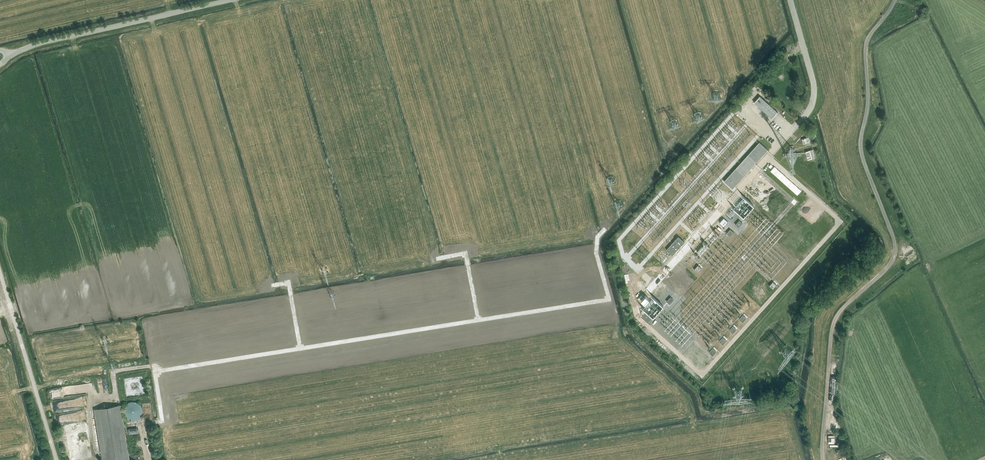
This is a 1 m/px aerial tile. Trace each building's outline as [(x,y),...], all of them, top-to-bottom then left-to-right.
[(778,112),(760,96),(754,102),(772,119),(778,112)] [(760,142),(724,181),(732,189),(768,150),(760,142)] [(808,159),(815,157),(812,148),(805,150),(808,159)] [(727,213),(723,217),(728,221),(732,217),(727,213)] [(672,243),(666,250),(673,256),(679,249),(685,242),(679,236),(672,243)] [(698,265),(694,269),(698,273),(702,268),(698,265)] [(59,387),(51,388),(51,398),(58,398),(58,394),(56,395),(56,390),(59,390),(59,387)] [(130,421),(131,421),(132,421),(133,421),(134,421),(135,421),(136,421),(137,420),(138,420),(138,419),(139,419),(140,418),(140,417),(141,417),(141,416),(141,415),(142,414),(142,413),(142,412),(142,411),(142,410),(142,409),(142,408),(141,407),(141,406),(140,406),(140,405),(139,404),(138,403),(137,403),(136,402),(135,402),(134,401),(133,401),(132,401),(131,401),(130,402),(129,402),(128,402),(127,403),(126,404),(125,404),(125,405),(124,406),(123,406),(123,407),(123,408),(122,409),(122,410),(122,411),(122,412),(122,413),(123,414),(123,415),(123,416),(124,417),(125,418),(125,419),(126,419),(127,420),(128,420),(128,421),(129,421),(130,421)] [(130,459),(127,459),(118,405),(93,409),(102,459),(130,459)]
